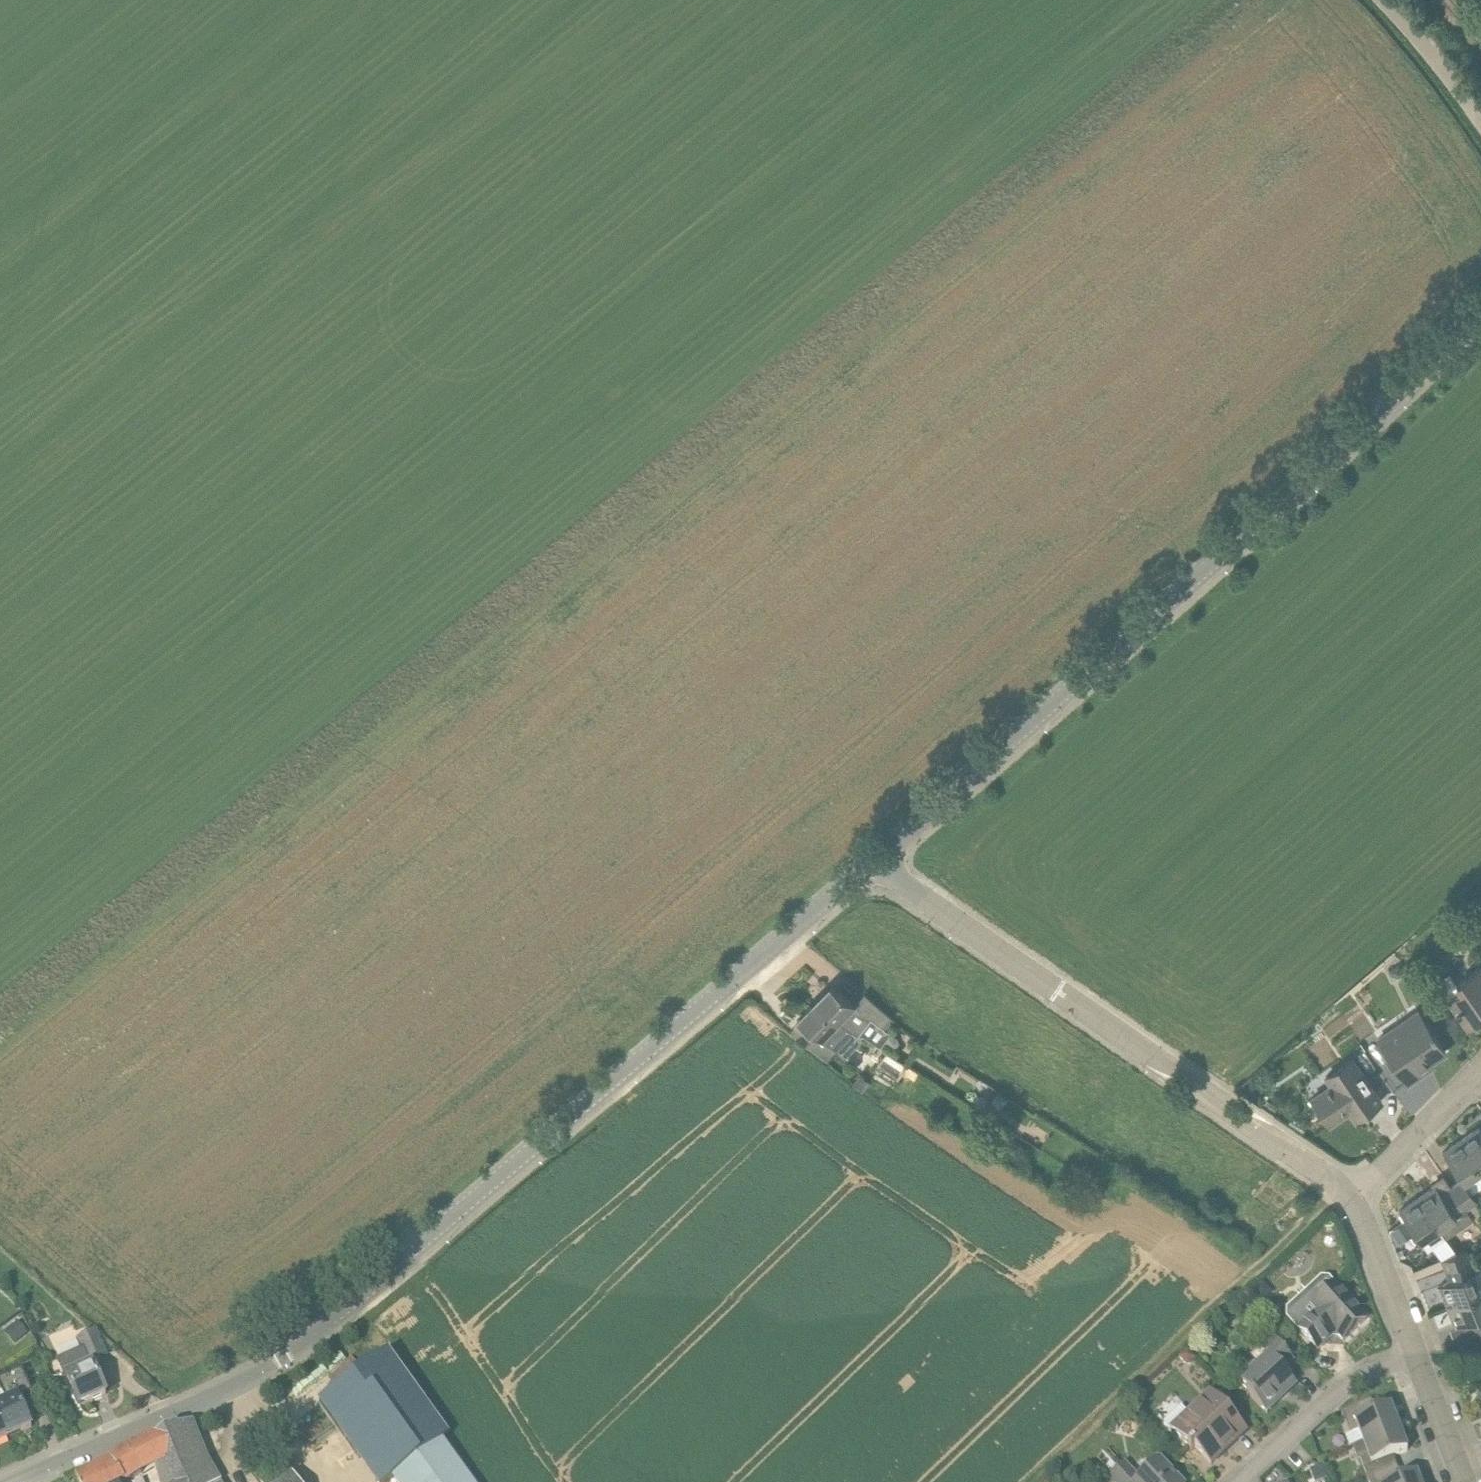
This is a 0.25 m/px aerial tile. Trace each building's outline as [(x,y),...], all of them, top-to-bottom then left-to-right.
[(1399,977),(1404,974),(1398,964),(1388,970),(1392,976),(1399,977)] [(1457,983),(1462,990),(1448,1000),(1468,1029),(1480,1020),(1480,966),(1457,983)] [(864,993),(855,1006),(831,986),(814,1003),(858,1036),(859,1034),(862,1036),(863,1035),(880,1046),(890,1033),(884,1029),(893,1018),(864,993)] [(789,1032),(827,1062),(836,1052),(845,1059),(863,1039),(858,1036),(814,1003),(797,1021),(799,1022),(789,1032)] [(1378,1040),(1389,1056),(1408,1084),(1421,1075),(1418,1071),(1446,1052),(1435,1036),(1437,1035),(1434,1031),(1432,1032),(1419,1012),(1378,1040)] [(1382,1102),(1353,1059),(1352,1058),(1323,1077),(1330,1086),(1312,1098),(1330,1125),(1350,1111),(1355,1120),(1382,1102)] [(1257,1084),(1252,1078),(1242,1088),(1252,1097),(1257,1092),(1257,1084)] [(1267,1100),(1262,1106),(1273,1114),(1277,1108),(1267,1100)] [(1479,1127),(1461,1140),(1480,1169),(1480,1129),(1479,1127)] [(1478,1202),(1465,1183),(1480,1172),(1480,1169),(1461,1140),(1443,1152),(1462,1179),(1452,1187),(1468,1209),(1478,1202)] [(1418,1198),(1446,1239),(1475,1218),(1468,1209),(1452,1187),(1442,1194),(1436,1186),(1418,1198)] [(1457,1253),(1446,1239),(1418,1198),(1399,1211),(1428,1252),(1434,1247),(1443,1259),(1457,1253)] [(1446,1272),(1471,1262),(1466,1250),(1457,1253),(1443,1259),(1441,1260),(1446,1272)] [(1446,1272),(1450,1282),(1440,1286),(1448,1307),(1480,1294),(1480,1288),(1475,1272),(1480,1270),(1480,1258),(1471,1262),(1446,1272)] [(1299,1329),(1318,1349),(1336,1332),(1343,1340),(1366,1319),(1335,1285),(1312,1306),(1317,1312),(1299,1329)] [(1448,1307),(1456,1327),(1466,1323),(1471,1335),(1480,1331),(1480,1294),(1448,1307)] [(4,1331),(13,1344),(27,1333),(18,1320),(4,1331)] [(105,1354),(95,1330),(79,1337),(89,1361),(105,1354)] [(1284,1369),(1292,1361),(1294,1360),(1272,1336),(1260,1347),(1261,1348),(1252,1357),(1259,1365),(1240,1382),(1251,1393),(1250,1394),(1266,1411),(1297,1383),(1284,1369)] [(1188,1349),(1179,1357),(1187,1366),(1196,1358),(1188,1349)] [(98,1375),(93,1361),(93,1360),(66,1372),(80,1405),(107,1393),(98,1375)] [(1220,1378),(1226,1373),(1221,1366),(1214,1371),(1220,1378)] [(19,1397),(33,1391),(23,1367),(0,1378),(0,1386),(2,1390),(0,1391),(0,1422),(7,1437),(32,1426),(19,1397)] [(1195,1446),(1211,1463),(1224,1450),(1223,1448),(1244,1428),(1211,1392),(1172,1428),(1192,1449),(1195,1446)] [(1363,1442),(1399,1428),(1390,1405),(1370,1413),(1366,1402),(1342,1411),(1350,1433),(1359,1430),(1363,1442)] [(111,1460),(76,1476),(79,1481),(131,1481),(143,1472),(156,1466),(161,1481),(216,1481),(222,1478),(216,1470),(215,1470),(210,1457),(196,1424),(195,1420),(178,1427),(178,1426),(142,1443),(128,1449),(111,1460)] [(1368,1479),(1392,1469),(1388,1458),(1408,1450),(1399,1428),(1363,1442),(1369,1456),(1360,1459),(1368,1479)] [(393,1476),(398,1481),(474,1481),(443,1439),(393,1476)] [(1159,1459),(1139,1478),(1124,1462),(1109,1476),(1115,1481),(1181,1481),(1159,1459)] [(1322,1465),(1310,1470),(1314,1481),(1319,1481),(1327,1479),(1322,1465)] [(1416,1473),(1396,1480),(1392,1469),(1368,1479),(1369,1481),(1420,1481),(1416,1473)]
